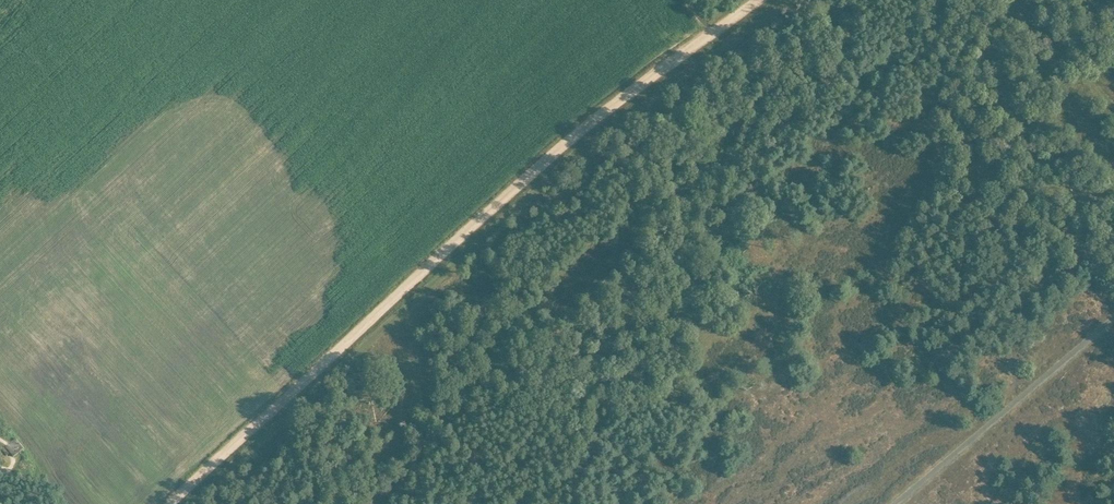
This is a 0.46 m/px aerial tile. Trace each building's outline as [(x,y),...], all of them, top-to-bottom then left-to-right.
[(0,437),(0,440),(13,457),(23,449),(9,430),(0,437)]
